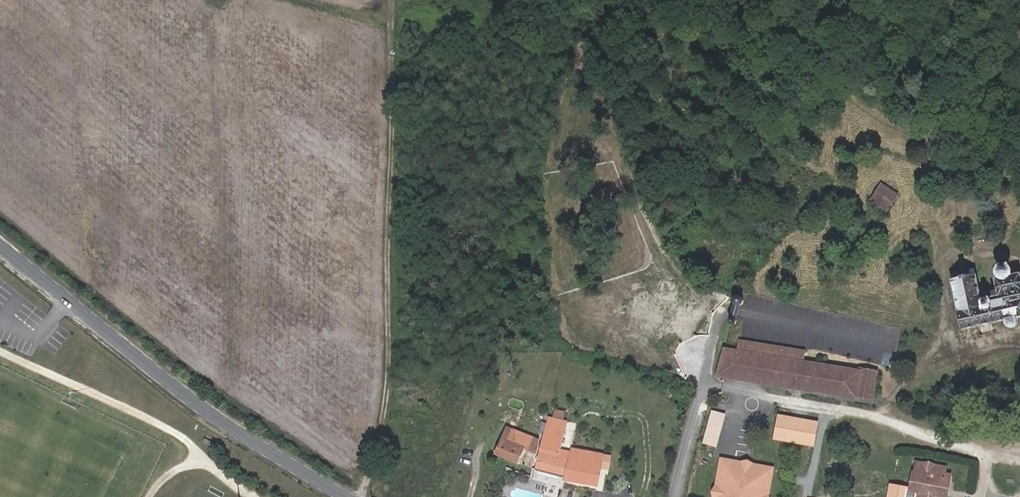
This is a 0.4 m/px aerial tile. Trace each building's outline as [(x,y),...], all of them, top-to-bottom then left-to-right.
[(887,213),(899,194),(881,182),(869,201),(887,213)] [(1000,295),(984,299),(978,275),(953,280),(964,330),(1006,321),(1007,324),(1009,325),(1011,326),(1013,326),(1016,326),(1017,325),(1018,324),(1019,322),(1019,320),(1018,317),(1019,317),(1019,275),(1019,273),(1014,274),(1012,269),(1011,267),(1010,265),(1007,264),(1004,264),(1001,265),(998,267),(997,269),(996,272),(996,275),(1000,295)] [(739,340),(737,351),(804,362),(806,351),(739,340)] [(726,350),(722,375),(856,396),(856,395),(874,398),(879,370),(861,368),(860,371),(804,362),(737,351),(726,350)] [(821,421),(778,414),(774,439),(817,447),(821,421)] [(563,437),(567,421),(548,416),(543,433),(563,437)] [(706,442),(717,445),(723,424),(711,420),(706,442)] [(526,448),(534,451),(537,439),(534,438),(508,428),(497,452),(517,463),(526,448)] [(541,441),(537,439),(534,451),(539,453),(535,472),(565,478),(565,480),(598,487),(602,467),(604,456),(561,448),(563,437),(543,433),(541,441)] [(611,458),(604,456),(602,467),(609,469),(611,458)] [(720,458),(714,496),(772,496),(777,466),(720,458)] [(919,458),(917,469),(951,476),(953,470),(949,469),(950,463),(919,458)] [(924,471),(917,470),(914,469),(912,485),(921,487),(924,471)] [(917,469),(917,470),(924,471),(921,487),(920,496),(943,496),(944,491),(945,483),(950,484),(951,476),(917,469)] [(912,485),(891,481),(888,496),(910,496),(912,485)]
